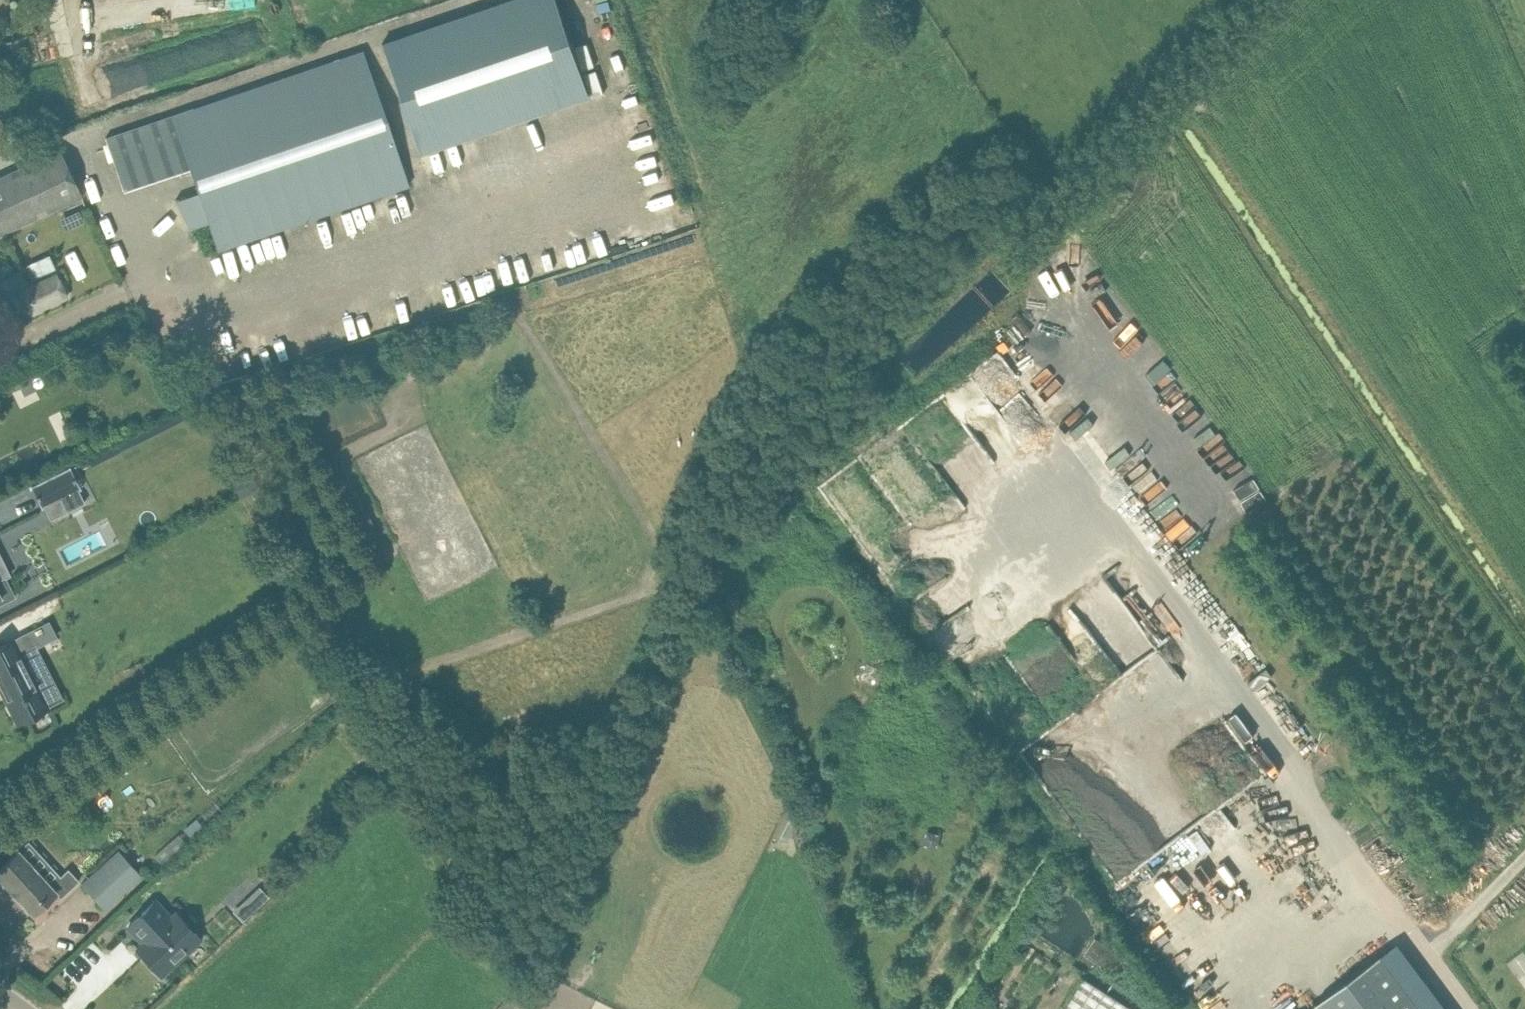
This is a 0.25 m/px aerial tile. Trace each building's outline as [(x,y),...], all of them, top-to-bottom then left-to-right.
[(557,0),(509,0),(381,44),(419,154),(590,96),(557,0)] [(27,66),(21,39),(2,43),(6,57),(2,58),(3,67),(8,66),(9,70),(27,66)] [(172,115),(105,138),(107,143),(114,161),(123,190),(190,167),(198,193),(208,222),(218,250),(409,184),(363,50),(172,115)] [(60,148),(0,176),(0,233),(82,195),(60,148)] [(67,296),(57,274),(19,291),(30,313),(67,296)] [(80,485),(70,464),(30,484),(41,505),(80,485)] [(15,596),(6,578),(9,577),(0,558),(0,604),(15,596)] [(48,623),(33,630),(41,644),(55,637),(48,623)] [(33,653),(22,658),(12,640),(0,646),(0,686),(18,722),(47,707),(37,689),(49,683),(33,653)] [(31,811),(25,815),(34,825),(39,820),(31,811)] [(947,864),(955,850),(934,838),(926,853),(947,864)] [(32,865),(19,850),(0,868),(0,877),(33,913),(56,892),(60,897),(75,884),(79,881),(68,869),(51,885),(32,865)] [(118,850),(91,875),(81,884),(105,910),(142,875),(118,850)] [(251,901),(238,913),(244,919),(257,907),(268,896),(260,888),(249,898),(251,901)] [(143,942),(136,949),(161,975),(201,938),(176,912),(170,917),(155,900),(128,926),(143,942)] [(1319,1002),(1324,1008),(1423,1008),(1383,955),(1319,1002)] [(1084,978),(1065,1008),(1134,1008),(1084,978)]
